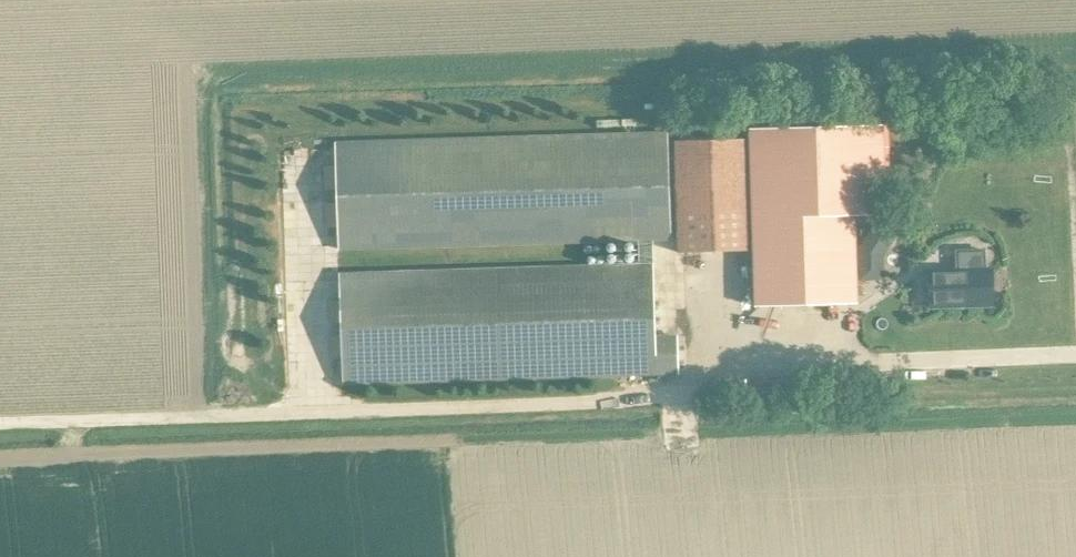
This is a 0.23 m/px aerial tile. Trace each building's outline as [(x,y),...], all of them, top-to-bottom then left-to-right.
[(888,213),(885,124),(752,128),(757,306),(859,303),(857,214),(888,213)] [(668,239),(665,133),(336,144),(339,249),(668,239)] [(673,141),(676,253),(752,251),(748,140),(748,139),(673,141)] [(888,280),(888,258),(905,241),(887,222),(861,247),(862,281),(888,280)] [(338,275),(341,384),(675,373),(674,338),(652,338),(650,266),(338,275)] [(927,308),(991,306),(990,269),(926,271),(927,308)]
